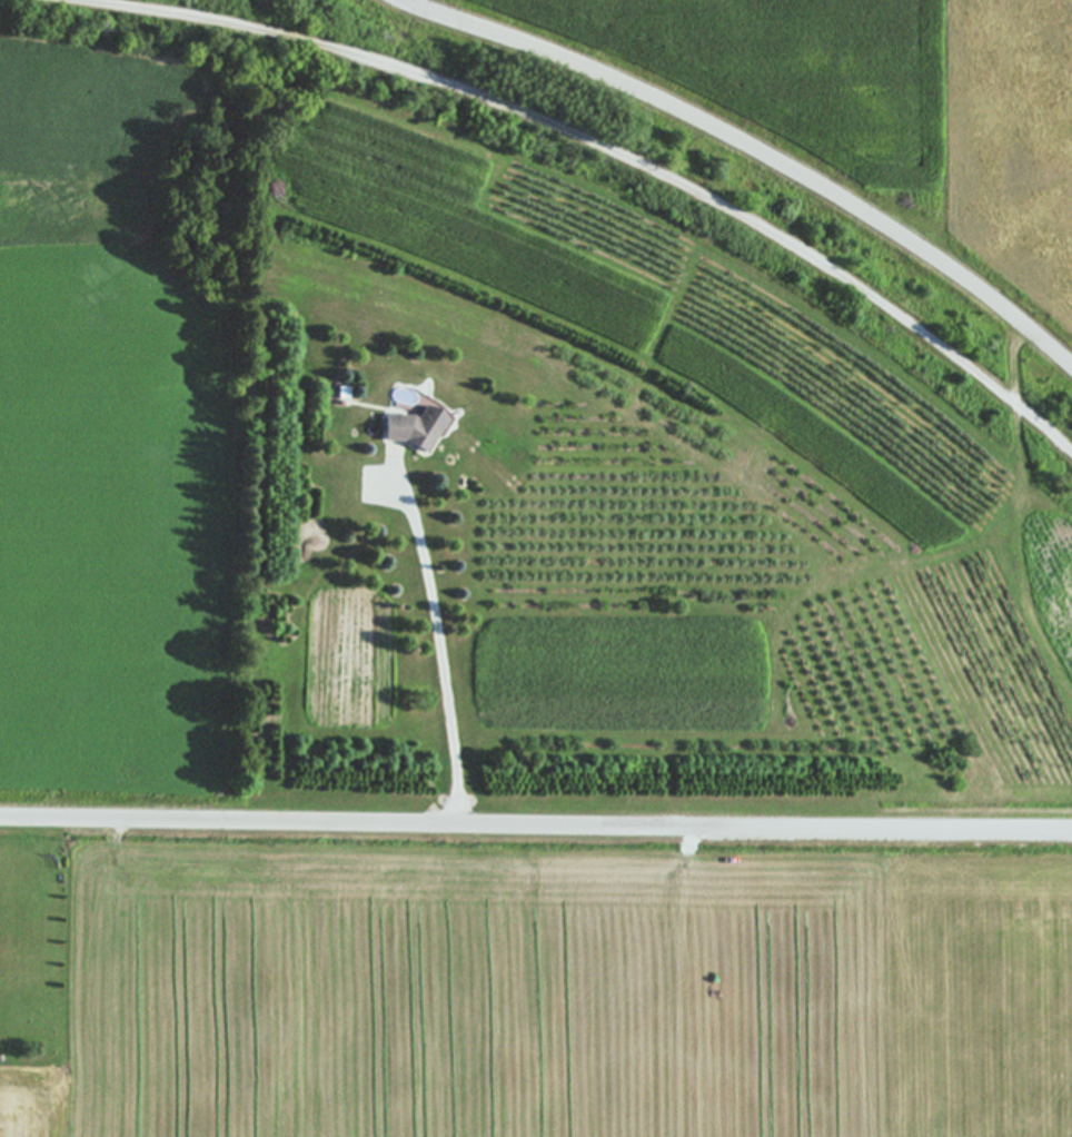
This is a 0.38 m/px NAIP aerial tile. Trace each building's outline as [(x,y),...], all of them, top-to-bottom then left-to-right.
[(378,443),(396,443),(425,456),(441,417),(419,407),(413,419),(408,417),(379,416),(378,443)]
